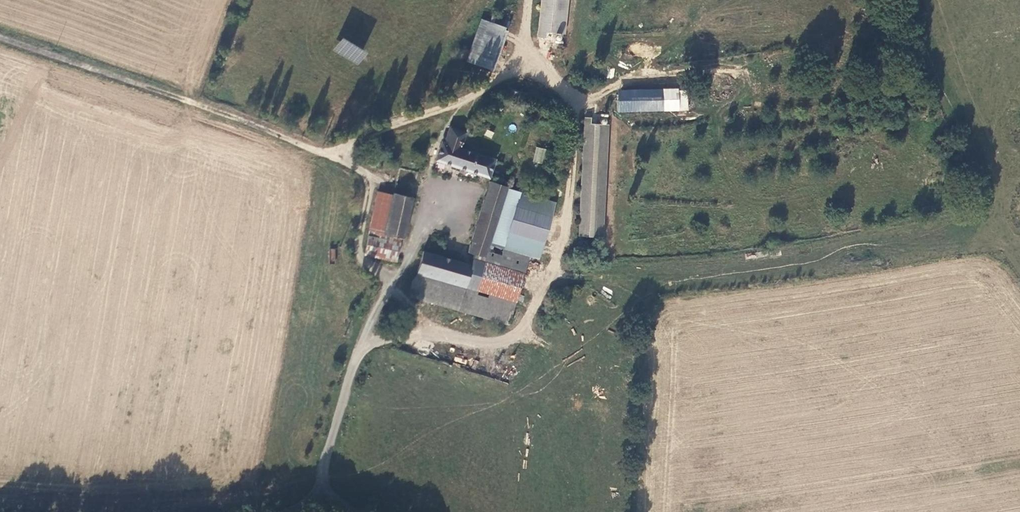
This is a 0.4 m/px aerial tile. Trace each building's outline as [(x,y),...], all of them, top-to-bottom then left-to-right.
[(538,38),(544,39),(544,33),(562,34),(565,0),(542,0),(538,38)] [(478,21),(464,64),(490,71),(503,29),(478,21)] [(358,66),(367,52),(342,37),(333,51),(358,66)] [(436,161),(509,185),(515,167),(460,149),(466,133),(450,128),(445,144),(442,143),(436,161)] [(536,147),(533,162),(542,164),(546,149),(536,147)] [(488,245),(507,189),(508,188),(489,182),(468,253),(484,258),(488,245)] [(507,189),(488,245),(528,257),(538,259),(555,203),(507,189)] [(383,235),(392,196),(378,192),(363,253),(394,260),(400,240),(383,235)] [(392,196),(383,235),(400,240),(402,240),(412,198),(393,193),(392,196)] [(464,264),(471,266),(464,287),(516,302),(528,257),(488,245),(484,258),(468,253),(464,264)] [(416,273),(464,287),(471,266),(464,264),(423,252),(416,273)] [(409,297),(509,325),(516,302),(464,287),(416,273),(409,297)]
